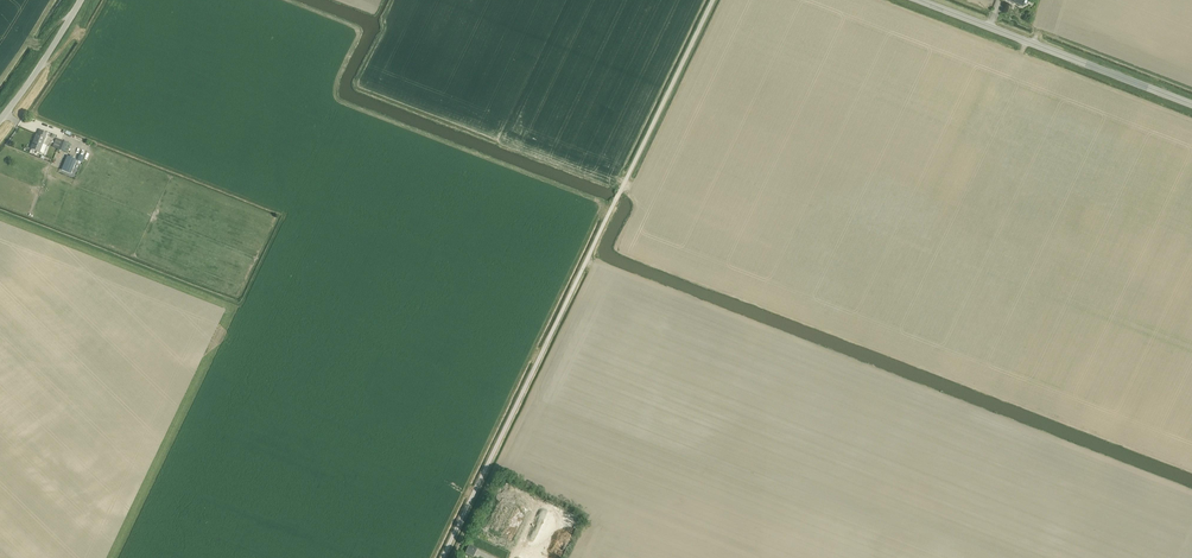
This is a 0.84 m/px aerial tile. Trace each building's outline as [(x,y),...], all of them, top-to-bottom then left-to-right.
[(40,153),(40,152),(43,154),(47,146),(43,144),(47,134),(40,131),(38,135),(37,135),(31,150),(40,153)] [(53,147),(58,149),(68,153),(71,145),(57,139),(56,141),(54,145),(53,147)] [(68,157),(62,170),(71,174),(77,161),(68,157)] [(465,553),(474,557),(477,549),(478,549),(469,545),(467,549),(465,553)]
